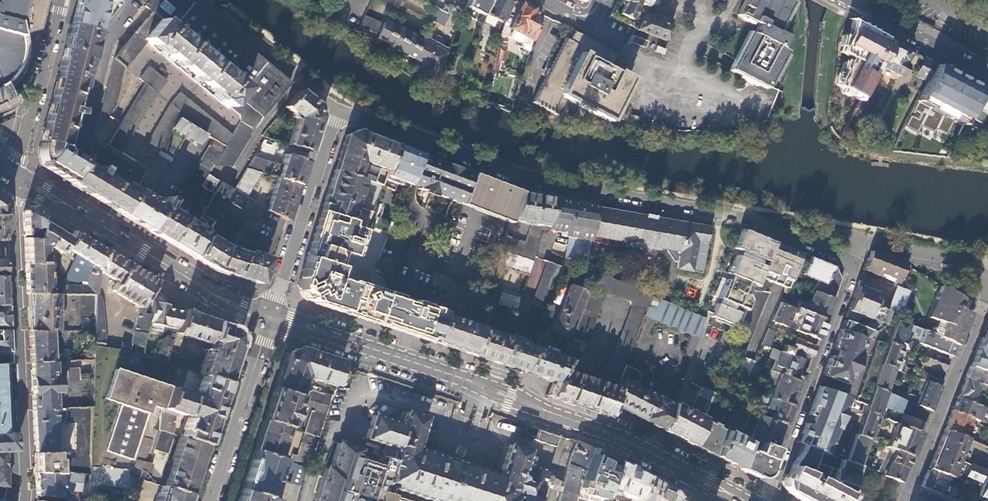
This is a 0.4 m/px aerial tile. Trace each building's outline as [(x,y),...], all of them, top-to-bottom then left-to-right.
[(7,105),(15,99),(10,90),(14,86),(18,82),(25,72),(27,66),(29,60),(30,54),(30,46),(30,38),(28,31),(33,30),(41,0),(0,0),(0,108),(7,105)] [(75,7),(70,24),(88,28),(96,30),(104,32),(107,20),(123,0),(77,0),(75,7)] [(145,6),(151,12),(243,87),(237,96),(261,116),(289,82),(253,53),(226,31),(188,0),(149,0),(145,6)] [(402,5),(408,8),(412,0),(404,0),(402,5)] [(419,1),(417,0),(412,0),(408,8),(414,11),(419,1)] [(424,2),(446,14),(452,0),(426,0),(424,2)] [(462,14),(470,18),(474,11),(481,15),(483,12),(489,0),(467,0),(462,14)] [(498,26),(511,0),(489,0),(483,12),(481,20),(491,26),(493,23),(498,26)] [(642,16),(645,11),(650,1),(649,0),(623,0),(626,1),(619,14),(629,19),(627,24),(635,29),(642,16)] [(728,72),(764,90),(767,85),(784,51),(778,48),(784,36),(775,31),(790,1),(789,0),(744,0),(739,10),(737,15),(751,22),(756,25),(752,34),(749,32),(728,72)] [(425,4),(424,4),(419,1),(414,11),(419,14),(425,4)] [(529,7),(522,3),(509,28),(511,29),(532,40),(541,13),(529,7)] [(425,4),(419,14),(425,17),(430,7),(425,4)] [(430,7),(425,17),(431,20),(436,10),(430,7)] [(437,10),(431,22),(441,27),(448,15),(437,10)] [(642,16),(670,26),(672,20),(645,11),(642,16)] [(243,87),(151,12),(145,20),(114,60),(125,70),(144,83),(107,145),(147,169),(148,167),(152,161),(156,154),(158,150),(178,118),(204,134),(213,139),(224,146),(239,121),(251,129),(261,116),(237,96),(243,87)] [(369,17),(364,15),(359,25),(365,28),(369,17)] [(649,34),(665,40),(670,26),(642,16),(635,29),(649,34)] [(371,31),(376,20),(369,17),(365,28),(371,31)] [(438,71),(447,49),(437,44),(428,39),(426,42),(423,40),(424,37),(403,25),(401,28),(394,25),(396,21),(388,17),(387,21),(384,19),(376,38),(438,71)] [(376,33),(381,23),(376,20),(371,31),(376,33)] [(877,65),(890,41),(872,32),(854,22),(839,51),(851,57),(836,84),(849,91),(848,92),(856,97),(858,101),(877,65)] [(87,64),(96,30),(88,28),(70,24),(67,38),(62,58),(87,64)] [(508,35),(509,38),(529,49),(532,40),(511,29),(508,35)] [(573,30),(569,38),(566,36),(531,100),(558,114),(567,97),(607,118),(629,77),(615,70),(622,55),(607,48),(583,35),(573,30)] [(628,42),(644,48),(646,42),(631,36),(628,42)] [(890,41),(877,65),(899,76),(905,65),(902,64),(909,51),(890,41)] [(665,49),(656,46),(654,51),(663,54),(665,49)] [(496,48),(494,60),(503,61),(505,49),(496,48)] [(59,71),(84,77),(87,64),(62,58),(59,71)] [(915,74),(926,80),(934,64),(923,58),(915,74)] [(125,70),(114,60),(101,112),(100,115),(101,118),(103,119),(106,120),(108,118),(117,103),(125,70)] [(926,80),(911,109),(920,114),(917,119),(908,115),(902,126),(915,133),(919,126),(932,133),(934,129),(945,135),(952,120),(961,125),(966,116),(980,88),(954,75),(934,64),(926,80)] [(84,77),(59,71),(55,84),(52,98),(41,140),(62,145),(63,145),(66,146),(75,113),(78,114),(79,110),(76,109),(81,91),(84,77)] [(984,114),(987,117),(987,92),(980,88),(966,116),(979,123),(984,114)] [(302,93),(298,90),(284,107),(296,117),(288,145),(308,152),(316,126),(319,116),(316,105),(302,93)] [(198,144),(204,134),(178,118),(158,150),(172,158),(185,135),(198,144)] [(248,137),(251,129),(239,121),(224,146),(220,153),(216,159),(213,165),(230,166),(248,137)] [(345,134),(334,170),(381,185),(383,179),(396,145),(374,136),(356,130),(345,134)] [(220,153),(224,146),(213,139),(209,146),(220,153)] [(62,149),(62,145),(41,140),(40,144),(41,153),(42,161),(46,163),(47,163),(48,164),(48,165),(48,167),(47,168),(49,169),(49,170),(52,172),(62,178),(69,183),(83,160),(70,153),(68,154),(69,152),(65,149),(62,149)] [(263,150),(273,153),(275,146),(265,143),(263,150)] [(396,145),(383,179),(396,184),(397,180),(407,184),(419,154),(413,151),(396,145)] [(216,159),(220,153),(209,146),(205,152),(216,159)] [(172,158),(158,150),(156,154),(167,161),(170,163),(172,158)] [(201,158),(213,165),(216,159),(205,152),(204,152),(201,158)] [(167,161),(156,154),(152,161),(163,167),(167,161)] [(281,166),(252,156),(245,168),(260,172),(276,177),(298,184),(301,173),(305,161),(285,154),(281,166)] [(444,163),(419,154),(407,184),(459,203),(460,200),(471,173),(444,163)] [(210,171),(213,165),(201,158),(197,163),(210,171)] [(103,203),(116,180),(102,172),(105,168),(101,166),(99,170),(83,160),(69,183),(90,195),(103,203)] [(163,167),(152,161),(148,167),(159,174),(163,167)] [(206,177),(207,175),(210,171),(197,163),(194,169),(206,177)] [(148,167),(147,169),(145,173),(156,180),(159,174),(148,167)] [(260,172),(245,168),(233,189),(245,197),(260,172)] [(190,176),(202,183),(206,177),(194,169),(190,176)] [(381,185),(334,170),(328,188),(325,197),(369,212),(381,185)] [(156,180),(145,173),(141,179),(153,186),(156,180)] [(501,184),(471,173),(460,200),(509,219),(518,192),(501,184)] [(211,224),(219,212),(218,212),(232,189),(207,175),(206,177),(202,183),(200,186),(213,193),(198,217),(206,222),(201,229),(182,217),(181,218),(167,242),(192,257),(211,224)] [(199,189),(200,186),(202,183),(190,176),(186,181),(199,189)] [(291,205),(298,184),(276,177),(265,210),(286,220),(291,205)] [(153,186),(141,179),(137,185),(147,192),(149,193),(153,186)] [(116,180),(103,203),(120,213),(133,191),(116,180)] [(171,212),(181,218),(182,217),(199,189),(186,181),(186,182),(187,183),(179,195),(180,196),(171,212)] [(268,192),(269,185),(254,184),(253,190),(268,192)] [(147,192),(137,185),(133,191),(120,213),(136,223),(144,228),(146,229),(160,205),(158,203),(145,196),(147,192)] [(219,213),(240,225),(246,215),(253,202),(245,197),(233,189),(219,213)] [(518,192),(509,219),(530,223),(523,244),(503,237),(498,250),(531,260),(543,226),(553,196),(536,194),(519,191),(518,192)] [(571,200),(553,196),(543,226),(555,229),(554,234),(568,233),(570,223),(572,224),(573,218),(559,216),(563,203),(569,202),(574,202),(578,203),(577,201),(571,200)] [(160,205),(146,229),(157,236),(167,242),(181,218),(171,212),(168,210),(166,209),(167,206),(171,200),(165,197),(160,205)] [(306,257),(301,270),(306,280),(310,279),(311,281),(328,274),(333,259),(332,259),(335,251),(340,252),(352,257),(360,230),(358,229),(359,227),(362,225),(363,226),(369,212),(325,197),(322,207),(317,223),(313,234),(306,257)] [(567,250),(567,252),(567,254),(567,259),(571,261),(581,265),(587,233),(592,206),(591,203),(577,201),(578,203),(574,202),(569,202),(563,203),(559,216),(573,218),(572,224),(570,223),(568,233),(567,240),(567,245),(567,250)] [(23,225),(24,235),(28,236),(36,237),(40,223),(42,212),(32,206),(23,211),(23,225)] [(701,272),(709,227),(643,215),(592,206),(587,233),(594,234),(608,237),(632,241),(631,244),(658,249),(659,246),(668,248),(680,250),(678,261),(677,268),(701,272)] [(257,230),(260,224),(246,215),(240,225),(245,229),(247,225),(257,230)] [(27,238),(24,238),(25,263),(43,264),(42,247),(44,245),(60,254),(68,239),(47,227),(40,223),(36,237),(35,239),(27,238)] [(245,252),(257,230),(247,225),(245,229),(238,241),(239,242),(234,251),(222,247),(216,244),(224,232),(211,224),(192,257),(212,268),(231,275),(245,252)] [(763,239),(740,229),(736,239),(733,248),(739,250),(758,258),(765,261),(770,245),(762,242),(763,239)] [(72,231),(68,239),(60,254),(69,260),(72,252),(76,254),(64,278),(74,281),(88,281),(87,286),(61,285),(61,294),(99,295),(101,273),(103,249),(84,238),(72,231)] [(594,234),(592,240),(607,243),(608,237),(594,234)] [(771,242),(770,245),(765,261),(763,267),(759,277),(770,282),(777,266),(784,247),(771,242)] [(792,250),(784,247),(777,266),(784,269),(792,250)] [(680,250),(668,248),(668,250),(675,261),(678,261),(680,250)] [(118,258),(103,249),(101,273),(107,276),(116,281),(111,290),(140,307),(131,343),(142,345),(146,325),(148,303),(153,291),(157,282),(144,274),(118,258)] [(531,260),(498,250),(494,263),(527,275),(531,260)] [(758,258),(739,250),(737,256),(756,264),(758,258)] [(793,251),(792,250),(784,269),(791,272),(799,253),(793,251)] [(337,260),(340,252),(335,251),(332,259),(333,259),(328,274),(333,275),(338,261),(337,260)] [(904,264),(869,251),(862,270),(897,283),(904,264)] [(245,252),(231,275),(256,283),(265,258),(245,252)] [(759,277),(763,267),(756,264),(737,256),(735,255),(730,267),(727,274),(755,286),(759,277)] [(835,268),(808,257),(801,274),(816,280),(812,291),(832,299),(840,279),(835,268)] [(564,258),(561,266),(560,271),(566,273),(571,261),(567,259),(564,258)] [(561,266),(547,261),(531,303),(545,308),(560,271),(561,266)] [(43,264),(25,263),(26,277),(27,293),(50,294),(49,264),(43,264)] [(777,266),(770,282),(784,288),(791,272),(784,269),(777,266)] [(599,267),(597,272),(611,278),(613,273),(599,267)] [(307,293),(309,300),(315,302),(311,291),(314,289),(313,287),(311,281),(310,279),(306,280),(301,270),(299,278),(300,277),(303,284),(297,287),(301,296),(307,293)] [(365,273),(357,271),(355,277),(364,280),(365,273)] [(433,271),(426,289),(430,290),(431,289),(448,295),(452,283),(453,278),(433,271)] [(611,278),(597,272),(581,311),(595,317),(604,293),(610,294),(628,300),(630,307),(606,371),(620,376),(624,364),(643,313),(650,294),(611,278)] [(311,281),(313,287),(331,279),(328,274),(311,281)] [(411,307),(414,302),(414,301),(411,300),(411,299),(407,297),(406,298),(402,297),(402,296),(397,294),(397,295),(343,278),(344,278),(336,275),(335,280),(331,279),(313,287),(314,289),(311,291),(315,302),(341,310),(366,319),(404,332),(409,321),(410,321),(414,308),(411,307)] [(713,296),(717,298),(725,279),(720,277),(713,296)] [(725,279),(717,298),(727,301),(733,305),(734,304),(745,307),(745,308),(746,308),(749,301),(746,295),(744,294),(746,288),(725,279)] [(855,286),(868,290),(871,284),(858,279),(855,286)] [(471,289),(452,283),(448,295),(467,302),(471,289)] [(551,331),(566,337),(584,291),(569,285),(551,331)] [(962,335),(971,313),(962,310),(963,308),(966,301),(961,298),(941,285),(927,317),(941,323),(936,338),(957,345),(962,335)] [(867,318),(873,305),(877,293),(868,290),(855,286),(846,310),(857,314),(867,318)] [(898,314),(906,289),(896,286),(887,310),(897,314),(898,314)] [(476,305),(480,292),(471,289),(467,302),(476,305)] [(495,304),(515,310),(520,296),(500,289),(495,304)] [(909,291),(906,289),(898,314),(900,314),(909,291)] [(169,301),(153,291),(148,303),(146,325),(159,329),(161,324),(173,327),(169,338),(162,336),(157,353),(153,352),(151,359),(165,363),(169,350),(175,333),(174,333),(180,314),(166,309),(169,301)] [(753,291),(749,301),(746,308),(730,348),(745,350),(766,297),(753,291)] [(832,299),(812,291),(806,304),(796,300),(794,308),(824,319),(832,299)] [(487,295),(480,292),(476,305),(484,308),(487,295)] [(50,294),(27,293),(28,322),(28,330),(56,331),(56,314),(57,314),(57,307),(55,308),(54,294),(50,294)] [(671,303),(650,294),(643,313),(657,319),(656,320),(689,334),(697,337),(705,318),(671,303)] [(100,297),(99,297),(96,331),(95,346),(105,348),(106,339),(102,302),(100,297)] [(424,318),(428,307),(414,302),(411,307),(414,308),(410,321),(409,321),(404,332),(416,336),(422,317),(424,318)] [(794,308),(779,302),(771,320),(785,326),(790,312),(800,316),(795,330),(817,338),(824,319),(794,308)] [(710,316),(732,324),(738,310),(715,303),(710,316)] [(882,324),(887,310),(873,305),(867,318),(882,324)] [(9,330),(9,320),(8,306),(0,306),(0,331),(9,330)] [(442,311),(428,307),(424,318),(422,317),(416,336),(432,341),(441,315),(442,311)] [(182,309),(180,314),(174,333),(175,333),(203,342),(207,344),(214,322),(191,315),(182,309)] [(857,314),(846,310),(844,317),(855,321),(857,314)] [(595,317),(581,311),(578,320),(591,325),(595,317)] [(478,327),(441,315),(432,341),(451,347),(469,353),(477,328),(478,327)] [(928,332),(896,319),(888,342),(905,349),(908,341),(907,340),(909,335),(917,338),(915,341),(923,344),(928,332)] [(591,325),(578,320),(575,328),(588,333),(591,325)] [(969,367),(987,374),(987,320),(984,330),(985,331),(983,337),(981,337),(969,367)] [(229,327),(214,322),(207,344),(203,342),(203,343),(205,344),(204,347),(207,348),(204,356),(201,355),(200,361),(169,350),(165,363),(177,367),(187,370),(201,375),(223,382),(236,341),(236,338),(236,337),(236,336),(235,334),(235,333),(234,332),(233,330),(232,329),(231,328),(230,327),(229,327)] [(477,328),(469,353),(483,358),(496,362),(504,338),(505,337),(477,328)] [(588,333),(575,328),(571,337),(585,342),(588,333)] [(767,347),(775,331),(770,329),(767,328),(759,344),(767,347)] [(846,384),(863,337),(839,328),(833,344),(834,348),(832,356),(828,357),(823,371),(824,375),(846,384)] [(10,353),(10,348),(9,330),(0,331),(0,354),(10,353)] [(65,348),(64,331),(56,331),(28,330),(29,347),(30,363),(52,362),(51,336),(56,337),(57,348),(65,348)] [(689,357),(697,337),(689,334),(681,353),(689,357)] [(585,342),(571,337),(568,346),(581,351),(585,342)] [(810,355),(814,345),(794,337),(790,347),(784,345),(782,352),(801,359),(805,361),(808,354),(810,355)] [(512,341),(504,338),(496,362),(508,366),(521,370),(530,347),(519,344),(520,341),(513,339),(512,341)] [(880,362),(887,345),(877,341),(857,395),(868,399),(872,386),(880,362)] [(130,351),(131,343),(122,342),(121,350),(130,351)] [(902,356),(905,349),(888,342),(887,345),(880,362),(893,367),(898,370),(901,359),(897,357),(898,354),(902,356)] [(165,363),(151,359),(142,356),(142,353),(130,351),(121,350),(105,348),(95,346),(94,360),(92,407),(90,467),(126,470),(126,474),(127,475),(141,479),(143,471),(146,472),(149,462),(145,461),(148,452),(152,453),(153,448),(159,430),(158,430),(159,416),(163,409),(162,408),(177,367),(165,363)] [(564,358),(530,347),(521,370),(531,374),(553,381),(556,382),(561,367),(564,358)] [(730,348),(727,355),(742,358),(745,350),(730,348)] [(303,376),(333,387),(341,364),(315,355),(296,349),(285,354),(273,388),(296,396),(303,376)] [(801,359),(782,352),(780,352),(772,371),(779,374),(800,382),(803,373),(797,371),(801,359)] [(948,366),(951,358),(936,352),(933,360),(948,366)] [(752,364),(753,361),(745,358),(739,372),(747,375),(748,374),(752,364)] [(945,373),(948,366),(933,360),(928,358),(925,365),(945,373)] [(52,362),(30,363),(31,388),(32,410),(56,409),(55,393),(60,393),(59,377),(54,376),(54,362),(52,362)] [(893,367),(880,362),(872,386),(885,391),(893,367)] [(637,371),(624,364),(620,376),(618,379),(630,385),(631,382),(632,382),(637,382),(640,375),(637,371)] [(187,370),(177,367),(162,408),(163,409),(159,416),(158,430),(159,430),(172,434),(174,416),(175,412),(182,415),(188,415),(181,437),(202,444),(223,382),(201,375),(194,397),(189,394),(180,391),(187,370)] [(556,382),(553,381),(547,396),(561,401),(588,411),(605,417),(610,403),(614,391),(610,390),(611,387),(562,371),(564,368),(561,367),(556,382)] [(969,367),(965,378),(985,387),(987,387),(987,374),(969,367)] [(939,387),(942,379),(923,372),(920,379),(939,387)] [(977,405),(985,387),(965,378),(957,397),(977,405)] [(652,397),(630,385),(618,379),(614,391),(610,403),(623,410),(641,419),(652,397)] [(933,403),(939,387),(920,379),(916,388),(921,391),(918,397),(933,403)] [(701,419),(712,392),(699,386),(688,412),(679,407),(670,403),(669,405),(659,428),(667,433),(678,438),(690,444),(701,419)] [(847,397),(817,386),(806,415),(810,416),(809,419),(809,421),(809,422),(810,423),(805,435),(803,434),(799,444),(795,455),(798,456),(796,461),(793,459),(792,463),(790,466),(792,467),(790,471),(789,470),(787,475),(784,473),(780,482),(780,483),(780,486),(781,488),(782,490),(783,491),(784,492),(788,494),(802,500),(846,500),(848,497),(852,486),(859,463),(847,459),(825,452),(847,397)] [(885,391),(872,386),(868,399),(866,404),(864,410),(877,415),(885,391)] [(295,398),(296,396),(273,388),(263,419),(286,427),(288,419),(289,420),(292,411),(291,411),(295,398)] [(327,406),(330,396),(323,393),(322,395),(310,391),(307,399),(327,406)] [(868,399),(857,395),(856,400),(866,404),(868,399)] [(659,428),(669,405),(652,397),(641,419),(648,423),(659,428)] [(930,410),(933,403),(918,397),(915,404),(930,410)] [(983,407),(977,405),(957,397),(951,411),(977,421),(983,407)] [(317,437),(327,406),(307,399),(306,402),(305,404),(315,407),(313,412),(311,411),(303,433),(317,437)] [(90,467),(92,407),(64,408),(65,415),(65,423),(76,422),(75,459),(66,458),(66,462),(67,474),(68,474),(71,474),(78,474),(88,475),(89,475),(90,467)] [(56,409),(32,410),(33,430),(34,453),(57,451),(56,443),(57,443),(56,433),(59,434),(60,427),(57,427),(56,415),(65,415),(64,408),(56,409)] [(877,415),(864,410),(855,434),(868,439),(871,430),(872,430),(874,425),(874,424),(877,415)] [(548,472),(524,464),(528,451),(509,444),(499,475),(423,451),(416,449),(418,442),(425,417),(406,411),(401,425),(372,415),(364,438),(385,445),(394,448),(382,484),(392,487),(433,500),(539,500),(548,472)] [(951,411),(944,429),(962,437),(967,424),(976,428),(979,422),(977,421),(951,411)] [(810,416),(806,415),(799,432),(803,434),(805,435),(810,423),(809,422),(809,421),(809,419),(810,416)] [(276,458),(286,427),(263,419),(253,450),(276,458)] [(712,456),(723,430),(716,426),(716,425),(711,422),(711,424),(701,419),(690,444),(701,450),(712,456)] [(911,456),(920,433),(896,423),(886,447),(911,456)] [(558,436),(525,425),(522,434),(533,437),(532,440),(555,447),(558,436)] [(751,431),(742,427),(736,437),(747,442),(748,438),(751,431)] [(928,469),(962,483),(965,476),(969,464),(956,459),(965,438),(962,437),(944,429),(928,469)] [(172,434),(159,430),(153,448),(167,453),(173,435),(172,434)] [(736,437),(723,430),(712,456),(724,462),(737,468),(744,449),(747,442),(736,437)] [(4,451),(14,451),(14,433),(3,434),(0,434),(0,451),(4,451)] [(861,458),(868,439),(855,434),(849,453),(861,458)] [(186,494),(202,444),(181,437),(178,436),(162,486),(186,494)] [(301,441),(314,446),(316,441),(302,437),(301,441)] [(416,449),(423,451),(432,446),(428,437),(418,442),(416,449)] [(298,449),(312,453),(314,446),(301,441),(298,449)] [(575,441),(557,500),(572,500),(586,447),(575,441)] [(973,441),(968,454),(987,461),(987,446),(973,441)] [(755,453),(744,449),(737,468),(744,472),(747,474),(753,477),(755,477),(756,478),(758,478),(759,478),(760,477),(762,477),(763,476),(764,474),(774,448),(759,442),(755,453)] [(882,457),(886,447),(876,442),(872,453),(882,457)] [(355,475),(382,484),(394,448),(385,445),(379,467),(356,459),(359,450),(338,443),(330,468),(339,470),(338,481),(336,482),(337,483),(339,482),(349,485),(349,487),(351,486),(350,485),(355,475)] [(588,500),(598,500),(601,487),(611,459),(605,457),(594,451),(586,447),(572,500),(588,500)] [(900,482),(911,456),(886,447),(882,457),(877,470),(882,473),(891,453),(893,453),(884,474),(884,475),(900,482)] [(305,459),(309,461),(312,453),(298,449),(296,457),(291,455),(288,462),(289,463),(302,467),(305,459)] [(280,459),(276,458),(253,450),(240,490),(267,498),(280,459)] [(57,451),(34,453),(35,465),(35,472),(60,473),(60,462),(59,459),(57,459),(57,451)] [(849,453),(847,459),(859,463),(861,458),(849,453)] [(625,467),(611,459),(601,487),(631,499),(641,475),(625,467)] [(302,467),(289,463),(288,469),(293,471),(289,483),(286,482),(280,500),(293,500),(302,467)] [(966,484),(963,490),(960,489),(956,500),(959,500),(962,500),(964,497),(971,500),(970,500),(973,500),(977,492),(985,471),(969,464),(965,476),(972,479),(969,485),(966,484)] [(126,480),(126,474),(126,470),(90,467),(89,475),(88,475),(88,477),(126,480)] [(390,494),(392,487),(382,484),(355,475),(350,485),(351,486),(349,487),(349,485),(339,482),(337,483),(336,482),(338,481),(339,470),(330,468),(329,468),(325,467),(314,500),(387,500),(390,494)] [(921,486),(945,496),(950,484),(960,488),(962,483),(928,469),(921,486)] [(987,485),(987,472),(985,471),(977,492),(986,496),(984,500),(987,500),(987,493),(985,492),(987,485)] [(67,474),(60,473),(35,472),(36,481),(36,495),(62,498),(61,488),(65,488),(66,486),(68,474),(67,474)] [(141,479),(127,475),(124,500),(137,500),(139,484),(141,479)] [(631,499),(630,500),(669,500),(670,500),(668,499),(669,497),(665,491),(667,488),(653,481),(641,475),(631,499)] [(950,484),(945,496),(956,500),(960,489),(960,488),(950,484)] [(160,486),(155,500),(184,500),(186,494),(162,486),(160,486)] [(267,498),(240,490),(236,500),(274,500),(267,498)]
